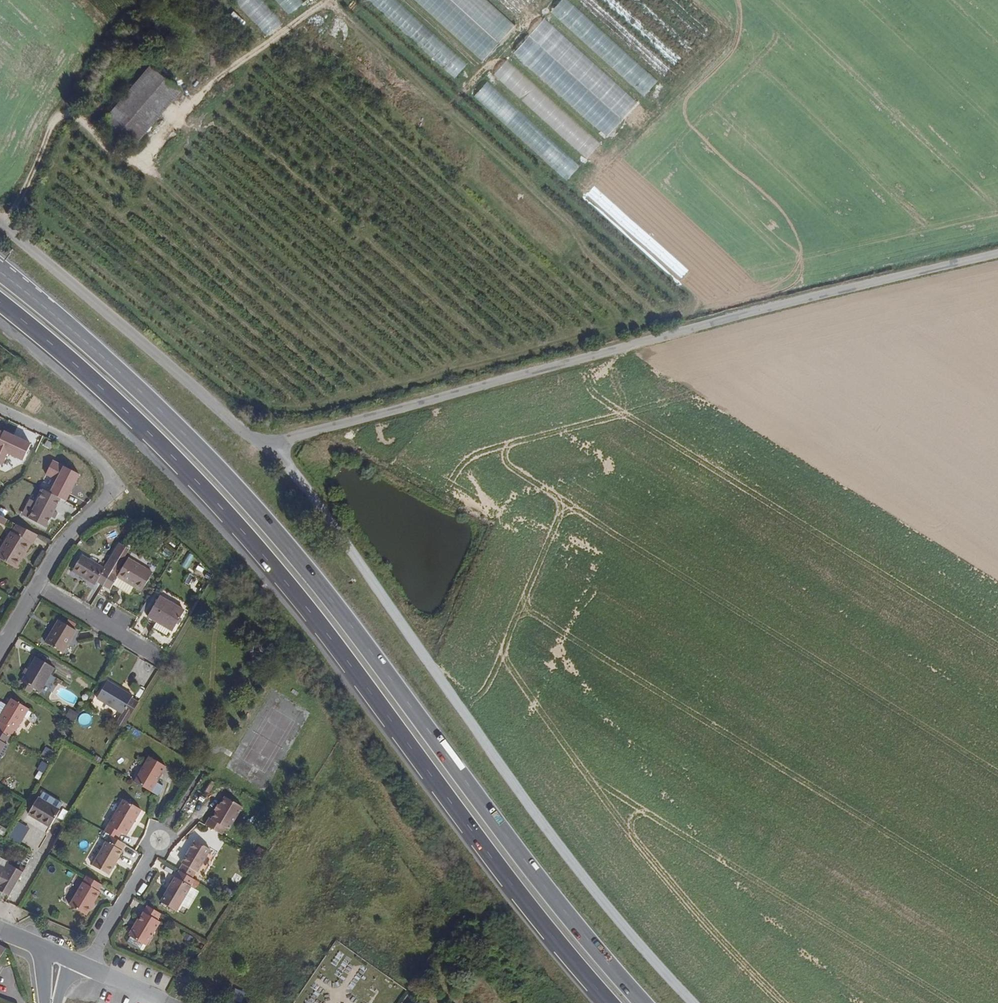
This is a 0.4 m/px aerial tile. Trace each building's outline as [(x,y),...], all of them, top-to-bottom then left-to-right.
[(284,20),(262,0),(236,0),(271,33),(284,20)] [(302,0),(277,0),(290,15),(304,3),(302,0)] [(455,79),(468,65),(397,0),(369,0),(455,79)] [(517,25),(488,0),(414,0),(485,61),(517,25)] [(541,24),(515,53),(607,137),(637,104),(577,49),(574,54),(541,24)] [(587,159),(600,145),(508,60),(495,74),(587,159)] [(135,150),(181,93),(151,69),(105,127),(135,150)] [(474,99),(529,139),(539,125),(484,86),(474,99)] [(533,136),(538,152),(544,151),(549,165),(563,160),(557,140),(548,143),(544,132),(533,136)] [(17,569),(37,534),(17,523),(0,555),(0,560),(17,569)] [(81,556),(70,575),(95,589),(97,584),(104,588),(115,567),(125,550),(118,546),(105,569),(81,556)] [(104,588),(112,592),(119,579),(144,592),(152,577),(125,563),(121,570),(115,567),(104,588)] [(161,602),(151,619),(158,624),(155,628),(168,636),(181,613),(161,602)] [(38,640),(59,651),(72,627),(51,616),(38,640)] [(17,679),(38,691),(51,667),(30,655),(17,679)] [(136,694),(105,677),(95,695),(127,712),(136,694)] [(7,698),(3,706),(0,704),(0,723),(1,723),(0,725),(0,733),(6,736),(10,729),(14,731),(26,708),(7,698)] [(147,757),(134,782),(154,792),(166,767),(147,757)] [(207,817),(202,825),(219,835),(223,828),(226,831),(240,806),(222,796),(209,819),(207,817)] [(59,812),(39,800),(29,817),(50,828),(59,812)] [(140,811),(122,800),(102,832),(114,839),(120,843),(140,811)] [(108,845),(96,867),(114,877),(125,855),(123,854),(127,846),(120,843),(114,839),(110,846),(108,845)] [(182,865),(177,872),(190,880),(194,872),(198,874),(211,851),(193,841),(180,864),(182,865)] [(17,896),(28,870),(11,863),(9,869),(0,865),(0,888),(17,896)] [(159,902),(176,912),(194,882),(190,880),(177,872),(159,902)] [(104,887),(88,878),(71,907),(90,917),(103,895),(100,893),(104,887)] [(128,936),(145,947),(164,916),(146,906),(128,936)]
